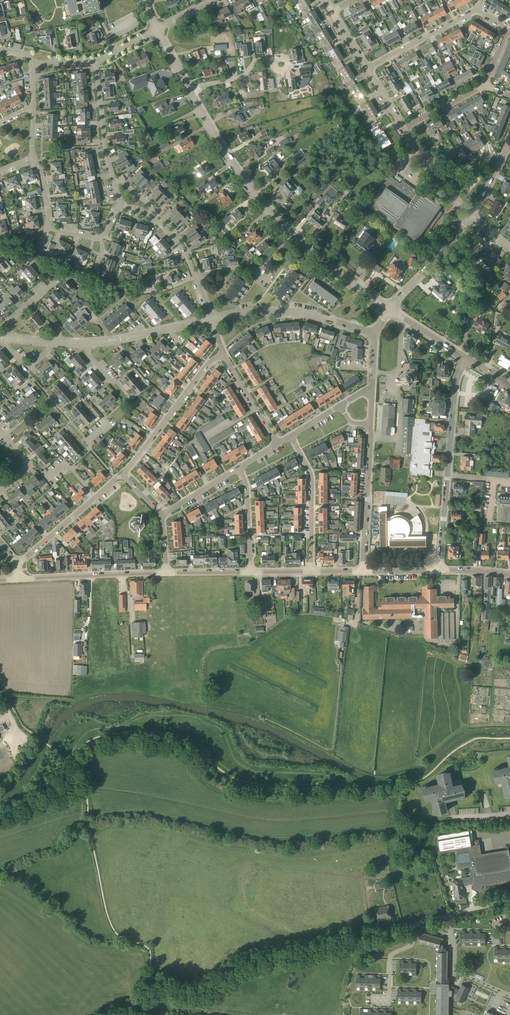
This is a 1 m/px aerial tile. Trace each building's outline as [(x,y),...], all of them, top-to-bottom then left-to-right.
[(67,3),(63,4),(67,18),(84,14),(85,15),(101,11),(99,0),(66,0),(67,3)] [(175,5),(176,4),(176,3),(174,0),(166,0),(163,1),(166,8),(172,6),(175,5)] [(240,0),(233,4),(236,8),(233,10),(236,16),(241,13),(240,10),(244,8),(240,0)] [(248,2),(247,0),(240,0),(244,8),(247,7),(249,11),(254,8),(253,6),(250,1),(248,2)] [(300,2),(301,5),(298,7),(302,12),(308,9),(307,6),(311,3),(309,0),(303,0),(300,2)] [(462,6),(459,0),(456,0),(453,2),(457,9),(462,6)] [(501,0),(496,0),(495,0),(494,0),(491,6),(496,9),(501,0)] [(505,6),(502,4),(504,0),(501,0),(496,9),(498,10),(497,12),(500,13),(505,6)] [(451,12),(457,9),(453,2),(447,5),(451,12)] [(357,7),(361,15),(364,13),(366,16),(371,13),(368,7),(366,8),(363,4),(357,7)] [(509,9),(509,4),(509,5),(508,5),(507,7),(505,6),(500,13),(503,15),(504,13),(506,15),(509,9)] [(232,11),(229,12),(227,7),(220,10),(225,18),(228,17),(229,19),(235,16),(232,11)] [(358,17),(361,15),(357,7),(351,11),(353,16),(351,17),(354,22),(359,19),(358,17)] [(437,10),(441,17),(446,14),(443,7),(437,10)] [(421,11),(423,15),(424,14),(426,16),(430,23),(435,20),(432,13),(429,15),(427,12),(425,9),(421,11)] [(225,18),(220,10),(214,14),(216,18),(213,19),(217,26),(223,23),(221,20),(225,18)] [(310,21),(318,16),(314,10),(309,13),(308,10),(302,14),(305,19),(308,18),(310,21)] [(435,20),(441,17),(437,10),(432,13),(435,20)] [(409,26),(413,32),(419,29),(415,23),(414,22),(417,20),(412,11),(409,12),(412,19),(410,20),(412,24),(409,26)] [(264,20),(261,13),(260,13),(256,15),(260,22),(264,20)] [(318,16),(310,21),(312,24),(309,26),(312,31),(318,28),(317,25),(321,22),(318,16)] [(424,26),(430,23),(426,16),(421,19),(424,26)] [(413,32),(409,26),(406,27),(404,23),(402,25),(400,22),(397,23),(400,29),(403,28),(404,29),(403,29),(407,36),(413,32)] [(475,32),(479,25),(474,22),(470,28),(475,32)] [(364,43),(372,38),(370,35),(372,33),(367,25),(362,29),(365,34),(360,37),(364,43)] [(480,35),(485,28),(479,25),(475,32),(480,35)] [(383,35),(379,27),(375,29),(379,37),(380,36),(383,42),(386,41),(388,45),(395,42),(390,34),(389,31),(386,33),(383,35)] [(390,34),(395,42),(401,39),(399,34),(401,33),(398,27),(392,30),(393,33),(390,34)] [(321,39),(329,34),(325,28),(321,31),(319,29),(313,33),(316,38),(319,36),(321,39)] [(486,38),(490,31),(485,28),(480,35),(486,38)] [(0,30),(0,36),(3,36),(4,39),(10,38),(11,34),(10,32),(8,29),(5,30),(4,29),(0,30)] [(48,45),(51,44),(50,39),(55,38),(53,29),(45,31),(46,36),(41,37),(42,41),(48,45)] [(76,47),(74,39),(78,39),(76,29),(69,30),(70,37),(66,37),(67,40),(65,41),(65,42),(65,44),(66,45),(68,45),(68,48),(72,47),(72,48),(76,47)] [(93,45),(100,43),(99,37),(103,36),(99,29),(97,30),(95,33),(90,35),(93,45)] [(454,32),(458,39),(463,36),(460,29),(454,32)] [(482,39),(480,43),(484,45),(486,42),(490,44),(491,41),(493,38),(494,39),(496,36),(495,35),(490,31),(486,38),(484,40),(482,39)] [(452,42),(458,39),(454,32),(449,35),(452,42)] [(329,34),(321,39),(323,42),(320,44),(323,50),(331,45),(329,43),(332,41),(329,34)] [(447,45),(452,42),(449,35),(443,38),(447,45)] [(257,53),(263,52),(262,47),(265,47),(264,37),(260,37),(260,42),(255,42),(257,53)] [(372,38),(364,43),(368,49),(372,46),(373,49),(379,45),(376,40),(374,41),(372,38)] [(441,53),(447,50),(446,48),(448,47),(447,45),(443,38),(438,41),(439,44),(437,46),(439,49),(441,53)] [(249,57),(249,56),(251,56),(250,51),(254,51),(252,39),(247,40),(248,44),(242,45),(244,57),(245,56),(245,57),(249,57)] [(430,53),(435,51),(432,44),(426,47),(430,53)] [(332,57),(340,53),(336,47),(332,50),(330,47),(324,51),(327,56),(330,54),(332,57)] [(432,57),(430,53),(426,47),(421,50),(424,56),(425,56),(425,58),(423,59),(429,71),(433,68),(429,59),(432,57)] [(300,60),(299,48),(292,49),(292,50),(291,50),(292,55),(293,55),(293,61),(296,60),(296,64),(305,63),(304,59),(300,60)] [(482,55),(484,51),(476,48),(472,57),(482,61),(483,61),(484,60),(485,58),(484,57),(484,56),(482,55)] [(206,54),(204,49),(201,50),(194,52),(196,60),(203,57),(203,55),(206,54)] [(149,61),(145,53),(135,58),(135,57),(127,61),(130,66),(131,65),(133,68),(139,65),(139,67),(149,61)] [(340,53),(332,57),(334,60),(331,62),(335,68),(341,64),(339,62),(344,59),(340,53)] [(410,56),(414,62),(416,66),(418,64),(416,60),(419,59),(416,53),(410,56)] [(507,63),(509,57),(504,54),(501,60),(507,63)] [(482,62),(482,61),(467,55),(466,57),(469,58),(471,59),(470,63),(474,64),(480,67),(480,66),(481,66),(482,63),(482,62)] [(408,65),(414,62),(410,56),(405,59),(408,65)] [(446,69),(453,65),(450,60),(449,58),(448,58),(449,61),(444,63),(444,65),(446,69)] [(215,61),(218,70),(225,68),(222,59),(215,61)] [(403,68),(408,65),(405,59),(399,61),(401,65),(398,67),(402,72),(405,71),(403,68)] [(504,69),(507,63),(501,60),(499,66),(504,69)] [(343,76),(351,71),(347,65),(343,68),(342,65),(335,69),(339,74),(341,73),(343,76)] [(449,75),(456,72),(453,65),(446,69),(448,72),(449,75)] [(302,77),(302,81),(305,83),(307,81),(309,80),(308,76),(309,76),(309,72),(311,72),(310,66),(306,66),(307,69),(299,70),(300,77),(302,77)] [(501,75),(504,69),(499,66),(496,72),(501,75)] [(212,71),(211,68),(203,71),(203,72),(202,73),(203,74),(204,75),(205,78),(213,75),(217,73),(215,70),(212,71)] [(385,77),(391,73),(394,72),(392,69),(390,70),(388,68),(382,71),(385,77)] [(465,73),(468,78),(473,75),(470,70),(465,73)] [(77,79),(86,78),(85,73),(79,74),(78,71),(72,71),(72,74),(76,74),(77,79)] [(111,74),(111,71),(105,71),(105,77),(106,77),(106,83),(115,82),(114,74),(111,74)] [(266,79),(265,71),(257,73),(259,91),(267,90),(267,89),(274,88),(273,78),(266,79)] [(351,71),(343,76),(345,79),(342,81),(346,86),(352,83),(350,80),(355,77),(351,71)] [(496,72),(493,79),(499,81),(501,75),(496,72)] [(123,82),(129,79),(126,73),(120,76),(123,82)] [(391,73),(385,77),(388,82),(394,78),(391,73)] [(462,81),(468,78),(465,73),(459,76),(462,81)] [(457,84),(462,81),(459,76),(454,79),(457,84)] [(148,79),(149,80),(148,81),(147,81),(145,77),(131,82),(133,90),(148,85),(147,84),(150,83),(156,95),(163,91),(162,88),(165,86),(163,81),(161,82),(160,80),(158,81),(156,77),(152,79),(152,78),(148,79)] [(77,83),(73,84),(74,89),(80,88),(86,87),(87,87),(86,84),(87,84),(86,78),(77,79),(77,83)] [(398,84),(398,83),(394,78),(388,82),(392,87),(398,84)] [(446,89),(442,83),(440,79),(437,80),(439,84),(437,86),(440,92),(446,89)] [(297,80),(290,80),(291,89),(288,89),(288,93),(292,92),(292,91),(299,90),(299,89),(303,88),(303,86),(305,83),(302,81),(298,82),(297,80)] [(442,83),(446,89),(451,86),(448,80),(442,83)] [(355,94),(363,89),(359,83),(355,85),(353,83),(347,87),(351,92),(353,91),(355,94)] [(398,84),(392,87),(395,93),(397,91),(398,93),(402,91),(401,89),(399,86),(401,85),(399,83),(398,83),(398,84)] [(87,90),(87,87),(86,87),(80,88),(74,89),(73,89),(74,92),(75,94),(79,94),(79,97),(88,96),(87,90)] [(423,88),(428,98),(434,95),(431,89),(428,91),(426,87),(423,88)] [(11,95),(16,106),(22,103),(18,96),(21,95),(22,94),(19,88),(14,90),(15,91),(13,92),(14,94),(11,95)] [(423,101),(428,98),(423,88),(420,90),(422,94),(420,95),(423,101)] [(363,89),(355,94),(357,97),(354,98),(358,104),(364,100),(362,98),(367,95),(363,89)] [(221,107),(232,101),(227,93),(216,99),(221,107)] [(11,108),(16,106),(11,95),(6,97),(11,108)] [(76,107),(83,106),(82,103),(89,102),(88,96),(79,97),(80,100),(75,101),(76,103),(75,103),(76,107)] [(475,99),(482,111),(484,116),(488,114),(486,109),(484,110),(482,106),(483,106),(482,103),(484,102),(481,96),(475,99)] [(7,110),(11,108),(6,97),(1,100),(7,110)] [(240,107),(244,104),(242,101),(240,97),(235,99),(240,107)] [(409,102),(406,97),(400,101),(403,106),(409,102)] [(262,98),(251,100),(252,107),(263,105),(262,98)] [(475,99),(470,102),(473,108),(475,110),(477,109),(478,109),(479,112),(482,111),(475,99)] [(155,109),(159,108),(160,110),(159,110),(163,117),(168,114),(168,115),(175,112),(174,111),(174,110),(171,104),(167,106),(166,105),(167,104),(165,100),(154,105),(155,109)] [(409,102),(403,106),(406,111),(407,111),(407,112),(408,112),(410,111),(410,110),(410,109),(412,107),(411,105),(413,103),(412,100),(409,102)] [(367,112),(374,107),(370,101),(366,104),(364,101),(358,105),(362,111),(365,109),(367,112)] [(118,111),(118,108),(120,108),(119,102),(115,103),(115,104),(108,104),(109,111),(113,111),(113,112),(118,111)] [(470,102),(465,105),(471,117),(473,115),(471,112),(475,110),(473,108),(470,102)] [(465,105),(460,107),(463,113),(465,112),(467,114),(469,118),(471,117),(465,105)] [(508,114),(509,109),(509,107),(504,105),(502,112),(508,114)] [(80,116),(89,115),(89,109),(83,109),(83,106),(76,107),(76,109),(80,109),(80,116)] [(459,108),(459,106),(456,108),(457,109),(454,110),(461,122),(463,121),(461,117),(460,115),(463,113),(460,107),(459,108)] [(374,107),(367,112),(369,115),(366,117),(367,120),(365,121),(367,123),(375,118),(373,116),(378,113),(374,107)] [(458,123),(461,122),(454,110),(449,113),(450,115),(448,116),(450,120),(455,118),(456,121),(457,121),(458,123)] [(248,118),(244,111),(237,113),(236,113),(235,113),(228,117),(229,119),(229,120),(231,124),(235,122),(237,126),(245,121),(244,120),(248,118)] [(506,120),(508,114),(502,112),(499,117),(499,118),(506,120)] [(499,118),(499,117),(497,117),(497,114),(493,113),(492,115),(492,118),(495,119),(498,121),(497,124),(503,127),(506,120),(499,118)] [(89,115),(80,116),(81,122),(77,122),(77,125),(83,125),(83,122),(90,122),(89,115)] [(433,122),(437,129),(441,127),(442,130),(447,128),(444,122),(442,123),(439,118),(433,122)] [(123,124),(122,119),(118,119),(113,119),(114,120),(110,121),(111,128),(114,128),(115,129),(118,128),(121,128),(121,125),(122,125),(123,125),(123,124)] [(434,131),(437,129),(433,122),(427,125),(430,130),(427,131),(430,137),(435,134),(434,131)] [(501,133),(503,127),(497,124),(496,127),(494,130),(501,133)] [(181,126),(180,125),(172,129),(176,137),(186,131),(183,125),(181,126)] [(494,130),(496,127),(492,125),(492,127),(488,125),(486,130),(493,133),(492,136),(493,137),(492,140),(496,142),(497,139),(498,139),(501,133),(494,130)] [(84,129),(83,126),(81,126),(77,126),(77,135),(81,135),(90,134),(90,128),(84,129)] [(381,132),(378,126),(370,130),(382,150),(391,144),(383,131),(381,132)] [(250,134),(248,130),(239,135),(239,136),(239,137),(239,138),(241,139),(243,142),(254,137),(252,133),(250,134)] [(259,141),(268,137),(267,134),(265,131),(260,133),(262,136),(258,138),(259,141)] [(57,139),(57,132),(47,132),(47,138),(48,138),(48,141),(56,142),(56,138),(57,139)] [(113,143),(124,142),(123,136),(125,136),(125,133),(118,134),(118,135),(112,136),(113,143)] [(474,141),(478,148),(484,145),(481,140),(483,139),(480,133),(475,136),(477,139),(474,141)] [(90,140),(90,134),(81,135),(82,138),(78,138),(78,144),(84,143),(84,140),(90,140)] [(282,148),(293,141),(290,136),(279,143),(282,148)] [(478,148),(474,141),(473,141),(471,138),(463,143),(467,149),(470,148),(472,152),(478,148)] [(189,140),(188,139),(179,143),(184,151),(194,145),(193,143),(193,142),(192,141),(191,140),(191,139),(189,140)] [(161,150),(169,145),(167,142),(156,148),(158,151),(161,149),(161,150)] [(456,152),(461,160),(466,156),(464,151),(466,150),(462,144),(457,147),(459,150),(457,152),(456,152)] [(255,160),(262,155),(260,153),(263,151),(259,145),(256,147),(257,149),(250,153),(253,158),(254,157),(255,160)] [(268,155),(275,151),(273,147),(266,151),(268,155)] [(456,152),(457,152),(456,152),(455,151),(454,151),(453,151),(452,151),(451,151),(450,150),(445,153),(446,154),(450,160),(452,158),(455,163),(461,160),(456,152)] [(83,161),(92,159),(91,154),(89,154),(88,151),(79,153),(80,157),(81,158),(83,158),(83,161)] [(129,156),(126,151),(118,155),(120,159),(116,161),(119,166),(127,161),(126,158),(129,156)] [(296,170),(310,159),(307,155),(293,167),(296,170)] [(278,162),(274,157),(271,159),(267,162),(263,165),(265,168),(264,169),(267,171),(271,175),(276,171),(276,172),(278,171),(277,170),(280,168),(277,164),(278,162)] [(51,163),(51,169),(61,168),(60,162),(64,162),(63,159),(57,159),(57,162),(51,163)] [(127,161),(119,166),(122,171),(126,169),(127,172),(135,168),(132,162),(129,164),(127,161)] [(155,173),(164,168),(160,161),(152,166),(155,173)] [(206,167),(204,164),(198,168),(200,172),(197,174),(199,178),(202,175),(203,175),(206,173),(206,174),(209,172),(208,172),(210,170),(208,167),(206,167)] [(58,178),(65,177),(65,174),(61,174),(61,168),(51,169),(52,175),(58,175),(58,178)] [(30,181),(33,180),(34,183),(38,181),(37,178),(35,178),(32,170),(31,170),(30,169),(26,171),(27,172),(26,172),(30,181)] [(138,186),(145,178),(142,176),(145,173),(140,169),(135,175),(138,177),(134,182),(138,186)] [(334,171),(328,177),(332,181),(338,175),(334,171)] [(23,181),(21,182),(23,188),(28,186),(27,183),(30,181),(26,172),(21,174),(23,181)] [(278,186),(287,196),(288,196),(290,197),(293,195),(291,193),(294,191),(298,195),(303,191),(299,185),(294,189),(287,180),(288,179),(287,179),(290,177),(288,174),(278,183),(280,185),(278,186)] [(401,184),(391,176),(386,183),(385,182),(379,192),(377,190),(375,194),(376,195),(367,207),(372,210),(372,209),(395,226),(394,226),(399,230),(399,229),(417,242),(423,234),(426,237),(443,213),(439,210),(442,207),(433,201),(424,194),(423,195),(411,186),(403,181),(401,184)] [(18,183),(15,177),(10,179),(13,188),(19,186),(20,189),(23,188),(21,182),(18,183)] [(53,188),(63,187),(62,183),(65,183),(65,177),(58,178),(59,181),(53,182),(53,188)] [(177,180),(175,177),(170,180),(178,191),(183,188),(181,186),(182,185),(178,179),(177,180)] [(322,193),(332,181),(328,177),(327,177),(317,188),(322,193)] [(145,178),(138,186),(143,190),(147,185),(150,187),(155,182),(150,178),(147,180),(145,178)] [(219,185),(214,178),(207,182),(206,180),(196,187),(199,191),(204,187),(207,192),(215,186),(216,187),(219,185)] [(13,188),(10,179),(4,181),(7,187),(4,188),(7,194),(9,193),(8,190),(13,188)] [(509,184),(506,182),(504,185),(503,185),(500,190),(501,191),(500,193),(503,195),(504,193),(508,195),(509,191),(509,183),(509,184)] [(345,186),(346,184),(345,183),(343,185),(339,191),(345,196),(350,190),(345,186)] [(157,202),(163,194),(159,191),(161,188),(158,185),(153,192),(155,194),(152,198),(157,202)] [(63,187),(53,188),(54,194),(60,193),(61,196),(67,196),(67,193),(63,193),(63,187)] [(328,207),(334,199),(332,198),(337,192),(332,187),(317,203),(321,207),(324,203),(328,207)] [(226,194),(224,190),(219,193),(222,197),(220,198),(222,201),(220,203),(223,208),(226,206),(225,205),(228,203),(229,204),(232,202),(227,194),(226,194)] [(208,202),(217,195),(215,192),(206,198),(208,202)] [(36,197),(35,193),(31,195),(28,196),(21,197),(21,200),(25,200),(26,205),(36,204),(35,198),(33,199),(33,198),(36,197)] [(163,194),(157,202),(162,206),(165,202),(167,205),(173,198),(170,195),(167,198),(163,194)] [(99,197),(91,199),(91,202),(89,203),(90,207),(97,207),(96,203),(100,203),(99,197)] [(498,215),(503,205),(495,200),(493,203),(495,203),(488,214),(495,217),(497,214),(498,215)] [(57,211),(66,211),(66,208),(69,208),(69,202),(63,202),(63,205),(57,205),(57,211)] [(36,204),(26,205),(27,211),(23,212),(24,215),(30,214),(30,211),(37,210),(36,204)] [(173,221),(181,214),(177,210),(179,208),(176,205),(170,211),(172,213),(169,217),(173,221)] [(89,217),(98,219),(99,213),(93,212),(93,209),(87,208),(86,211),(87,211),(87,212),(88,214),(89,214),(89,217)] [(236,220),(242,215),(237,209),(229,216),(228,217),(226,215),(221,219),(225,224),(234,217),(236,220)] [(322,214),(316,209),(309,217),(310,218),(308,220),(311,222),(310,223),(312,225),(313,224),(314,224),(319,218),(321,216),(322,214)] [(66,217),(66,211),(57,211),(56,217),(59,217),(59,222),(70,222),(70,217),(66,217)] [(30,214),(24,215),(24,218),(27,217),(28,223),(38,222),(37,216),(30,217),(30,214)] [(181,214),(173,221),(178,226),(182,221),(186,225),(191,221),(190,221),(191,220),(186,215),(184,217),(181,214)] [(6,226),(9,225),(6,217),(0,219),(1,221),(0,222),(0,228),(6,226)] [(84,223),(84,227),(90,228),(91,224),(97,225),(98,219),(89,217),(88,224),(84,223)] [(343,228),(347,224),(337,217),(334,222),(343,228)] [(321,220),(319,218),(314,224),(319,229),(325,221),(322,218),(321,220)] [(119,223),(117,222),(115,229),(117,230),(117,231),(123,233),(124,230),(123,230),(126,220),(121,219),(119,223)] [(131,234),(133,227),(130,226),(131,222),(126,220),(123,230),(124,230),(129,232),(128,233),(131,234)] [(38,222),(28,223),(29,229),(26,229),(26,232),(36,231),(35,228),(39,227),(38,222)] [(140,235),(142,225),(137,223),(136,227),(133,227),(131,234),(134,235),(134,233),(140,235)] [(190,240),(198,234),(197,232),(200,230),(195,224),(189,228),(192,231),(186,235),(190,240)] [(142,225),(140,235),(139,238),(144,239),(145,236),(148,226),(142,225)] [(0,228),(0,234),(4,233),(5,235),(12,233),(11,230),(7,231),(6,226),(0,228)] [(255,241),(260,237),(257,234),(258,234),(256,231),(250,236),(247,239),(245,240),(247,242),(247,243),(249,245),(249,244),(250,245),(254,240),(255,241)] [(367,249),(375,238),(365,231),(357,242),(367,249)] [(198,234),(190,240),(193,245),(199,241),(201,244),(207,240),(203,235),(201,232),(198,234)] [(159,249),(166,242),(162,238),(159,241),(157,239),(152,244),(154,246),(155,245),(159,249)] [(60,251),(64,242),(59,240),(56,245),(53,244),(50,250),(55,252),(56,252),(57,249),(60,251)] [(117,240),(116,243),(112,242),(110,247),(123,251),(125,246),(123,246),(124,243),(117,240)] [(261,253),(270,247),(265,241),(257,248),(261,253)] [(70,245),(64,242),(60,251),(66,253),(64,257),(67,258),(70,252),(67,250),(70,245)] [(166,242),(159,249),(156,252),(162,259),(169,252),(167,249),(170,246),(166,242)] [(222,247),(226,253),(226,252),(227,252),(229,255),(234,251),(231,247),(230,248),(226,243),(222,247)] [(121,257),(123,251),(110,247),(109,252),(113,254),(112,257),(124,261),(125,258),(121,257)] [(214,249),(216,256),(216,257),(216,256),(221,255),(220,254),(225,253),(226,253),(222,247),(221,247),(218,248),(218,247),(214,248),(214,249)] [(81,250),(76,248),(73,253),(70,252),(67,258),(70,259),(72,256),(77,259),(81,250)] [(81,250),(77,259),(83,261),(81,265),(84,266),(87,260),(84,259),(87,253),(81,250)] [(488,255),(482,250),(478,255),(484,260),(482,261),(489,266),(498,256),(491,250),(488,255)] [(249,259),(253,256),(251,253),(248,251),(244,254),(249,259)] [(233,256),(225,257),(226,266),(230,265),(230,266),(238,265),(238,259),(233,259),(233,256)] [(123,264),(124,261),(112,257),(111,259),(107,258),(105,263),(115,267),(114,267),(117,268),(119,263),(123,264)] [(173,260),(172,257),(164,259),(165,262),(166,262),(168,268),(177,265),(176,259),(173,260)] [(213,259),(213,257),(203,260),(205,271),(215,269),(214,264),(217,263),(216,259),(213,259)] [(13,266),(7,259),(4,261),(1,259),(0,258),(0,269),(2,272),(8,267),(9,269),(13,266)] [(113,272),(114,267),(115,267),(105,263),(103,269),(107,270),(105,277),(112,280),(114,272),(113,272)] [(398,267),(393,263),(390,267),(391,267),(388,272),(393,275),(392,276),(393,277),(393,278),(394,279),(396,279),(399,281),(401,277),(399,275),(403,270),(402,270),(404,267),(400,264),(398,267)] [(27,276),(34,270),(30,266),(25,270),(23,267),(17,272),(19,275),(21,273),(25,278),(27,276)] [(302,279),(304,276),(299,273),(298,274),(291,269),(288,274),(295,279),(296,278),(298,276),(302,279)] [(36,279),(35,278),(38,275),(34,270),(27,276),(32,281),(28,284),(30,287),(36,282),(36,279)] [(177,275),(174,276),(173,272),(169,274),(170,276),(167,277),(169,282),(170,281),(171,283),(179,280),(177,275)] [(455,290),(446,282),(447,282),(438,273),(433,278),(442,286),(439,289),(437,287),(433,291),(440,297),(441,296),(445,300),(447,297),(446,296),(450,292),(452,293),(455,290)] [(298,284),(300,281),(296,278),(295,279),(288,274),(284,279),(291,284),(292,283),(294,280),(298,284)] [(247,286),(249,284),(245,281),(244,282),(236,277),(233,281),(241,287),(242,286),(243,283),(247,286)] [(143,289),(150,288),(149,278),(142,279),(143,289)] [(295,288),(296,286),(292,283),(291,284),(284,279),(281,284),(288,289),(289,288),(290,285),(295,288)] [(313,289),(310,293),(312,295),(315,291),(314,290),(319,284),(319,283),(315,279),(309,287),(313,289)] [(74,291),(78,288),(72,281),(70,283),(67,281),(62,285),(68,292),(72,289),(74,291)] [(245,289),(242,286),(241,287),(233,281),(229,286),(237,292),(238,291),(240,288),(242,290),(243,291),(245,289)] [(509,287),(509,286),(504,282),(500,288),(507,292),(509,287)] [(315,297),(317,299),(320,295),(319,294),(324,287),(319,283),(319,284),(314,290),(315,291),(318,293),(315,297)] [(291,293),(293,291),(289,288),(288,289),(281,284),(277,289),(284,294),(285,293),(287,290),(291,293)] [(15,288),(11,285),(7,289),(13,297),(16,294),(18,297),(23,292),(17,286),(15,288)] [(240,296),(241,293),(238,291),(237,292),(229,286),(226,291),(234,297),(234,296),(236,293),(240,296)] [(320,301),(322,302),(325,298),(324,297),(329,290),(324,287),(319,294),(320,295),(323,296),(320,301)] [(287,298),(289,296),(285,293),(284,294),(277,289),(273,294),(281,299),(283,295),(287,298)] [(324,304),(327,306),(330,302),(329,301),(334,294),(329,290),(324,297),(325,298),(328,300),(324,304)] [(503,290),(499,296),(504,300),(508,294),(503,290)] [(61,303),(67,298),(61,291),(58,294),(56,291),(51,295),(51,296),(56,302),(58,300),(61,303)] [(175,303),(184,296),(183,295),(185,294),(183,292),(181,293),(180,291),(171,298),(175,303)] [(236,301),(238,298),(234,296),(234,297),(226,291),(222,296),(230,302),(233,298),(236,301)] [(3,302),(9,309),(14,304),(12,301),(14,299),(8,293),(3,297),(6,300),(3,302)] [(329,308),(332,310),(335,305),(334,304),(339,297),(334,294),(329,301),(330,302),(332,304),(329,308)] [(180,307),(188,300),(186,299),(188,297),(186,295),(184,297),(184,296),(175,303),(180,307)] [(49,303),(46,305),(51,311),(57,306),(54,303),(56,302),(51,296),(46,300),(49,303)] [(145,310),(154,302),(153,302),(155,300),(153,298),(151,300),(150,298),(141,305),(145,310)] [(184,312),(192,305),(191,304),(193,303),(191,301),(189,302),(188,300),(180,307),(184,312)] [(3,302),(1,304),(0,304),(0,303),(0,311),(1,310),(4,313),(9,309),(3,302)] [(150,314),(158,307),(156,305),(158,304),(156,302),(154,303),(154,302),(145,310),(150,314)] [(128,315),(128,316),(133,312),(126,304),(124,305),(122,304),(121,305),(122,307),(121,308),(128,315)] [(192,305),(184,312),(188,317),(196,310),(194,308),(196,306),(194,304),(192,306),(192,305)] [(128,315),(121,308),(120,308),(119,307),(117,308),(118,310),(117,311),(123,319),(124,320),(128,316),(128,315)] [(154,319),(162,312),(161,311),(163,309),(161,307),(159,309),(158,307),(150,314),(154,319)] [(87,321),(85,319),(90,315),(84,309),(83,310),(82,310),(81,310),(76,315),(79,318),(76,320),(82,326),(87,321)] [(123,319),(117,311),(115,313),(113,311),(111,313),(113,315),(112,315),(119,323),(119,324),(124,320),(123,319)] [(162,312),(154,319),(158,323),(166,316),(164,314),(165,313),(164,311),(162,312)] [(32,324),(39,318),(34,313),(28,319),(32,324)] [(119,323),(112,315),(111,316),(110,315),(108,316),(109,318),(107,319),(115,328),(119,324),(119,323)] [(482,318),(479,317),(474,325),(477,327),(476,330),(480,332),(482,330),(485,332),(489,325),(481,319),(482,318)] [(39,318),(32,324),(36,329),(41,325),(44,328),(49,323),(46,320),(43,323),(39,318)] [(115,328),(107,319),(106,321),(104,319),(102,321),(104,323),(103,323),(110,332),(115,328)] [(76,331),(82,326),(76,320),(74,322),(72,321),(69,323),(68,321),(63,326),(67,331),(70,328),(70,329),(73,327),(76,331)] [(309,331),(311,324),(304,322),(302,329),(309,331)] [(311,324),(309,331),(315,333),(317,326),(311,324)] [(261,328),(263,335),(269,333),(267,326),(261,328)] [(257,337),(263,335),(261,328),(255,331),(257,337)] [(326,340),(328,331),(322,329),(321,335),(320,335),(319,338),(326,340)] [(332,342),(332,339),(334,332),(328,331),(326,340),(332,342)] [(417,341),(419,339),(418,338),(418,337),(409,331),(406,336),(407,336),(405,350),(414,351),(415,341),(416,342),(416,341),(417,341)] [(509,345),(509,341),(500,335),(502,333),(498,331),(494,337),(497,339),(496,341),(508,348),(509,345)] [(244,338),(249,343),(254,339),(249,333),(244,338)] [(342,335),(339,345),(346,347),(346,346),(352,348),(351,359),(362,360),(362,349),(361,349),(361,341),(355,340),(349,338),(349,337),(342,335)] [(202,345),(208,350),(212,345),(204,339),(204,338),(202,336),(199,340),(201,342),(203,340),(204,342),(202,345)] [(244,347),(249,343),(244,338),(239,342),(244,347)] [(161,352),(164,350),(167,352),(171,349),(166,344),(164,346),(160,341),(155,346),(161,352)] [(239,351),(244,347),(239,342),(234,346),(239,351)] [(204,354),(208,350),(202,345),(198,349),(204,354)] [(155,346),(150,350),(154,354),(152,356),(156,361),(157,361),(160,357),(158,355),(161,352),(155,346)] [(234,355),(239,351),(234,346),(229,350),(234,355)] [(136,351),(141,357),(145,354),(140,347),(136,351)] [(200,359),(204,354),(198,349),(194,354),(200,359)] [(136,362),(141,357),(136,351),(130,356),(136,362)] [(114,358),(120,364),(120,365),(123,362),(125,364),(130,360),(124,354),(122,356),(119,353),(114,358)] [(265,356),(268,362),(274,359),(271,353),(265,356)] [(0,360),(0,370),(1,372),(6,367),(4,365),(9,360),(5,355),(0,360)] [(75,365),(82,359),(77,355),(73,358),(71,356),(66,360),(70,365),(72,363),(75,365)] [(155,365),(158,363),(157,362),(156,361),(152,356),(151,356),(149,359),(155,365)] [(117,367),(120,364),(114,358),(110,362),(115,368),(117,371),(119,369),(117,367)] [(188,363),(194,368),(198,363),(192,358),(188,363)] [(82,359),(75,365),(77,368),(74,370),(78,375),(84,371),(82,368),(86,364),(82,359)] [(245,369),(252,365),(248,360),(242,364),(245,369)] [(43,365),(49,372),(52,370),(55,373),(60,368),(55,362),(52,365),(49,361),(43,365)] [(190,372),(194,368),(188,363),(184,367),(190,372)] [(417,383),(418,364),(410,363),(410,374),(405,374),(402,377),(402,381),(406,384),(409,384),(409,386),(416,387),(416,383),(417,383)] [(448,365),(449,365),(447,364),(445,365),(442,365),(441,374),(441,377),(448,377),(448,375),(449,375),(450,366),(448,365)] [(502,369),(509,372),(509,370),(509,365),(507,364),(505,367),(504,366),(502,369)] [(47,374),(49,372),(43,365),(38,370),(42,374),(39,376),(44,382),(49,378),(47,374)] [(248,375),(255,371),(252,365),(245,369),(248,375)] [(145,378),(146,377),(145,376),(147,375),(140,366),(137,369),(143,375),(145,378)] [(186,377),(190,372),(184,367),(180,372),(186,377)] [(14,379),(21,373),(16,368),(12,372),(10,369),(4,375),(7,379),(11,376),(14,379)] [(212,374),(217,378),(221,373),(215,369),(212,374)] [(251,380),(258,376),(255,371),(248,375),(251,380)] [(90,383),(97,377),(93,372),(88,376),(86,373),(81,378),(85,383),(88,380),(90,383)] [(183,382),(186,377),(180,372),(176,377),(183,382)] [(21,373),(14,379),(16,382),(12,384),(16,389),(23,383),(22,381),(25,378),(21,373)] [(125,384),(132,377),(129,373),(122,380),(125,384)] [(213,383),(217,378),(212,374),(208,379),(213,383)] [(258,376),(251,380),(255,386),(261,381),(258,376)] [(307,385),(314,381),(310,376),(304,380),(307,385)] [(346,390),(353,387),(352,386),(360,382),(356,376),(348,381),(348,382),(343,385),(346,390)] [(97,377),(90,383),(93,386),(90,388),(94,393),(99,388),(97,386),(101,382),(97,377)] [(129,388),(136,381),(132,377),(125,384),(129,388)] [(209,388),(213,383),(208,379),(204,384),(209,388)] [(132,392),(140,385),(136,381),(129,388),(132,392)] [(169,386),(175,391),(180,386),(174,381),(169,386)] [(55,393),(62,387),(59,383),(52,389),(55,393)] [(205,393),(209,388),(204,384),(200,389),(205,393)] [(140,385),(132,392),(136,396),(143,389),(140,385)] [(260,395),(267,391),(264,385),(257,390),(260,395)] [(171,396),(175,391),(169,386),(165,391),(171,396)] [(226,396),(232,392),(229,386),(223,390),(226,396)] [(332,387),(330,388),(332,390),(336,397),(341,393),(337,387),(334,389),(332,386),(331,386),(332,387)] [(59,397),(66,391),(62,387),(55,393),(59,397)] [(298,397),(304,393),(300,387),(294,391),(298,397)] [(270,391),(271,391),(270,389),(269,390),(267,391),(260,395),(264,400),(271,396),(268,392),(270,391)] [(332,390),(326,393),(331,400),(336,397),(332,390)] [(27,397),(33,404),(38,400),(30,391),(28,392),(30,395),(27,397)] [(62,401),(70,395),(66,391),(59,397),(62,401)] [(505,391),(503,394),(503,395),(505,396),(505,397),(504,399),(501,399),(500,401),(502,403),(500,405),(504,408),(506,405),(509,407),(509,411),(509,393),(507,391),(507,392),(505,391)] [(230,401),(236,397),(232,392),(226,396),(230,401)] [(107,397),(113,404),(117,400),(111,393),(107,397)] [(326,393),(321,397),(325,403),(331,400),(326,393)] [(155,399),(163,405),(167,400),(159,394),(156,398),(153,395),(151,398),(154,400),(155,399)] [(70,395),(62,401),(66,405),(73,399),(70,395)] [(195,400),(201,405),(205,400),(199,395),(195,400)] [(28,408),(20,398),(18,396),(17,398),(21,403),(18,405),(24,412),(28,408)] [(267,406),(274,402),(271,396),(264,400),(267,406)] [(33,404),(27,397),(25,400),(22,397),(20,398),(28,408),(33,404)] [(109,408),(113,404),(107,397),(103,400),(109,408)] [(233,406),(239,403),(236,397),(230,401),(233,406)] [(321,397),(316,400),(320,407),(325,403),(321,397)] [(160,410),(163,405),(155,399),(154,400),(153,403),(149,400),(147,402),(151,405),(152,404),(160,410)] [(413,399),(404,399),(403,416),(414,417),(414,413),(412,413),(412,404),(413,404),(414,400),(413,400),(413,399)] [(105,411),(109,408),(103,400),(99,404),(105,411)] [(197,410),(201,405),(195,400),(191,406),(197,410)] [(429,407),(445,408),(446,401),(439,401),(440,400),(436,400),(433,400),(433,403),(430,402),(429,407)] [(274,402),(267,406),(270,411),(277,407),(274,402)] [(494,412),(498,405),(491,402),(487,409),(494,412)] [(10,405),(8,403),(7,405),(12,410),(9,413),(15,419),(19,416),(10,405)] [(236,412),(242,408),(239,403),(233,406),(236,412)] [(24,412),(18,405),(16,407),(13,405),(12,405),(11,404),(10,405),(19,416),(24,412)] [(74,415),(81,408),(78,404),(71,410),(74,415)] [(304,407),(308,414),(314,410),(310,404),(304,407)] [(392,435),(394,433),(395,429),(394,428),(395,406),(383,405),(381,435),(391,435),(392,435)] [(194,415),(197,410),(191,406),(187,411),(194,415)] [(303,417),(308,414),(304,407),(299,410),(303,417)] [(445,415),(445,408),(429,407),(429,411),(432,412),(432,414),(435,414),(435,415),(438,416),(438,415),(445,415)] [(78,419),(85,412),(81,408),(74,415),(78,419)] [(242,408),(236,412),(239,417),(246,413),(242,408)] [(298,420),(303,417),(299,410),(294,413),(298,420)] [(190,420),(194,415),(187,411),(184,416),(190,420)] [(81,423),(88,417),(85,412),(78,419),(81,423)] [(147,418),(153,422),(157,416),(151,412),(147,418)] [(487,418),(487,413),(476,412),(476,416),(466,415),(466,423),(465,434),(474,435),(475,425),(482,426),(482,418),(487,418)] [(15,419),(9,413),(7,415),(4,413),(2,415),(6,419),(4,421),(7,424),(9,422),(10,423),(15,419)] [(147,418),(146,417),(140,413),(140,414),(138,416),(141,418),(143,417),(147,419),(143,424),(149,428),(153,422),(147,418)] [(280,420),(277,422),(282,430),(287,427),(283,420),(282,418),(283,417),(281,413),(278,415),(280,418),(279,419),(280,420)] [(292,423),(298,420),(294,413),(288,417),(292,423)] [(46,419),(51,425),(54,423),(56,425),(58,423),(50,415),(46,419)] [(186,425),(190,420),(184,416),(180,420),(186,425)] [(248,425),(254,422),(251,416),(245,420),(248,425)] [(402,457),(411,458),(413,434),(414,417),(403,416),(402,426),(404,426),(401,454),(402,454),(402,457)] [(88,417),(81,423),(85,427),(92,421),(88,417)] [(287,427),(292,423),(288,417),(283,420),(287,427)] [(421,418),(414,417),(413,434),(411,458),(411,461),(410,461),(410,471),(411,471),(411,473),(412,473),(412,475),(417,475),(417,474),(422,474),(422,476),(429,476),(430,469),(429,469),(429,462),(430,462),(424,462),(425,449),(430,449),(431,449),(432,442),(431,442),(432,432),(439,432),(439,431),(443,431),(444,427),(445,425),(444,425),(444,424),(421,422),(421,418)] [(48,427),(51,425),(46,419),(41,423),(49,431),(50,430),(48,427)] [(182,430),(186,425),(180,420),(176,426),(182,430)] [(251,431),(258,427),(254,422),(248,425),(251,431)] [(47,433),(49,431),(41,423),(37,427),(42,433),(45,431),(47,433)] [(255,436),(261,432),(258,427),(251,431),(255,436)] [(166,434),(172,438),(176,433),(170,428),(166,434)] [(261,432),(255,436),(258,441),(264,437),(261,432)] [(26,448),(32,442),(30,440),(33,437),(29,433),(24,438),(26,440),(22,443),(26,448)] [(63,443),(70,437),(66,433),(57,440),(58,442),(61,440),(63,443)] [(133,439),(138,443),(142,437),(137,433),(133,439)] [(172,438),(166,434),(162,439),(169,444),(171,441),(173,443),(174,442),(173,442),(174,440),(172,438)] [(335,437),(339,444),(340,447),(343,446),(341,443),(345,441),(341,434),(335,437)] [(349,444),(364,445),(364,438),(362,437),(362,434),(357,434),(357,438),(358,438),(358,443),(353,442),(349,442),(349,444)] [(65,449),(74,441),(70,437),(63,443),(66,445),(63,447),(65,449)] [(333,447),(339,444),(335,437),(330,440),(333,447)] [(116,447),(119,444),(113,439),(110,442),(116,447)] [(134,448),(138,443),(133,439),(129,444),(134,448)] [(165,448),(169,444),(162,439),(159,443),(165,448)] [(71,452),(78,446),(74,441),(65,449),(61,453),(62,454),(69,449),(71,451),(71,452)] [(32,442),(26,448),(30,454),(34,450),(36,452),(42,447),(40,445),(38,442),(35,445),(32,442)] [(161,453),(165,448),(159,443),(155,448),(161,453)] [(322,452),(328,449),(324,443),(319,446),(322,452)] [(238,447),(242,454),(247,451),(243,444),(238,447)] [(363,453),(364,445),(349,444),(349,447),(357,448),(357,453),(363,453)] [(71,452),(71,451),(68,454),(76,462),(84,455),(81,451),(82,451),(78,446),(71,452)] [(317,455),(322,452),(319,446),(313,449),(317,455)] [(38,454),(34,458),(38,462),(45,456),(43,454),(46,451),(44,449),(42,447),(36,452),(38,454)] [(236,458),(242,454),(238,447),(232,451),(236,458)] [(157,459),(161,453),(155,448),(151,454),(157,459)] [(311,458),(317,455),(313,449),(307,452),(311,458)] [(193,466),(196,464),(190,456),(188,451),(184,453),(187,457),(193,466)] [(231,461),(236,458),(232,451),(227,454),(231,461)] [(117,458),(121,462),(126,457),(122,453),(117,458)] [(226,464),(231,461),(227,454),(221,458),(226,464)] [(45,456),(38,462),(43,468),(47,464),(48,466),(54,461),(54,460),(56,458),(56,457),(54,459),(53,458),(52,459),(51,457),(47,460),(45,456)] [(473,471),(473,467),(473,461),(472,461),(472,457),(463,456),(462,470),(473,471)] [(116,467),(121,462),(117,458),(112,463),(116,467)] [(289,461),(292,468),(298,465),(295,458),(289,461)] [(208,462),(212,469),(217,466),(213,459),(208,462)] [(400,468),(400,460),(390,459),(389,467),(400,468)] [(363,468),(363,460),(352,460),(352,462),(357,463),(356,468),(363,468)] [(287,471),(292,468),(289,461),(283,464),(287,471)] [(206,473),(212,469),(208,462),(202,466),(206,473)] [(145,463),(137,470),(142,475),(147,470),(150,467),(145,463)] [(271,471),(274,477),(280,474),(276,468),(271,471)] [(390,482),(390,468),(382,468),(381,473),(383,473),(382,481),(390,482)] [(147,470),(142,475),(146,480),(152,474),(150,473),(147,470)] [(190,473),(194,480),(200,477),(196,470),(190,473)] [(268,480),(274,477),(271,471),(265,474),(268,480)] [(96,477),(100,482),(105,477),(101,472),(96,477)] [(351,480),(357,481),(357,473),(351,472),(346,472),(346,475),(351,475),(351,480)] [(189,483),(194,480),(190,473),(185,477),(189,483)] [(152,474),(146,480),(151,484),(156,479),(153,476),(152,474)] [(189,483),(185,477),(183,474),(179,476),(178,477),(179,480),(183,487),(189,483)] [(263,483),(268,480),(265,474),(259,476),(263,483)] [(29,480),(34,486),(37,484),(40,488),(45,484),(40,478),(38,480),(34,475),(29,480)] [(257,486),(263,483),(259,476),(254,479),(257,486)] [(95,486),(100,482),(96,477),(91,481),(95,486)] [(32,488),(34,486),(29,480),(24,484),(27,488),(25,491),(30,497),(35,492),(32,488)] [(178,490),(183,487),(179,480),(174,483),(178,490)] [(466,494),(467,488),(465,488),(466,485),(464,485),(454,484),(454,492),(454,495),(458,495),(458,492),(463,492),(463,494),(466,494)] [(157,488),(156,490),(160,494),(165,489),(161,485),(157,488)] [(165,489),(160,494),(164,498),(166,496),(167,496),(169,494),(171,492),(168,489),(171,487),(169,485),(166,488),(165,489)] [(232,491),(235,497),(241,494),(238,488),(232,491)] [(356,496),(356,488),(342,488),(342,492),(345,492),(345,490),(350,490),(350,495),(356,496)] [(30,497),(25,491),(22,493),(19,489),(14,493),(19,500),(22,497),(25,501),(30,497)] [(76,494),(81,499),(86,494),(82,489),(76,494)] [(230,500),(235,497),(232,491),(226,494),(230,500)] [(16,502),(19,500),(14,493),(9,498),(12,502),(10,504),(15,510),(20,506),(16,502)] [(76,503),(81,499),(76,494),(71,498),(76,503)] [(224,503),(230,500),(226,494),(221,496),(224,503)] [(219,506),(224,503),(221,496),(215,499),(219,506)] [(498,496),(497,505),(500,505),(500,507),(498,507),(497,521),(509,523),(509,497),(498,496)] [(70,505),(65,499),(60,503),(58,501),(57,503),(59,505),(66,513),(67,512),(66,511),(69,508),(68,507),(70,505)] [(213,509),(219,506),(215,499),(210,502),(213,509)] [(208,512),(213,509),(210,502),(204,505),(208,512)] [(64,514),(66,513),(59,505),(55,508),(61,516),(64,513),(64,514)] [(390,518),(387,517),(387,506),(379,507),(379,547),(388,546),(388,545),(390,545),(390,548),(395,548),(427,547),(427,536),(421,536),(422,534),(422,533),(422,532),(422,531),(422,530),(422,529),(422,527),(422,526),(422,525),(422,524),(422,522),(421,522),(421,521),(421,520),(420,519),(420,518),(419,517),(418,516),(417,514),(417,515),(410,520),(409,520),(409,519),(408,519),(408,518),(407,518),(405,517),(404,516),(403,516),(402,516),(402,515),(400,515),(399,515),(397,515),(396,515),(395,515),(393,516),(392,516),(392,517),(391,517),(390,518)] [(91,511),(96,517),(101,513),(96,507),(91,511)] [(58,518),(61,516),(55,508),(50,512),(57,520),(59,519),(58,518)] [(192,511),(196,518),(202,515),(198,508),(192,511)] [(360,516),(360,509),(349,508),(349,511),(354,511),(354,516),(360,516)] [(92,521),(96,517),(91,511),(87,516),(92,521)] [(190,521),(196,518),(192,511),(187,514),(190,521)] [(56,521),(57,520),(50,512),(47,515),(53,523),(55,521),(56,521)] [(461,520),(462,513),(452,512),(451,519),(452,519),(451,522),(456,523),(456,520),(461,520)] [(207,517),(205,514),(202,516),(205,521),(207,519),(209,522),(212,521),(209,516),(207,517)] [(50,525),(53,523),(47,515),(43,519),(49,527),(51,526),(50,525)] [(9,518),(8,516),(5,518),(3,516),(0,519),(0,526),(9,518)] [(87,526),(92,521),(87,516),(82,520),(87,526)] [(134,531),(140,531),(144,526),(144,520),(139,516),(133,517),(129,522),(130,528),(134,531)] [(0,526),(0,528),(1,528),(3,530),(10,524),(8,522),(11,519),(9,518),(0,526)] [(101,523),(100,524),(102,527),(108,521),(104,518),(101,521),(102,521),(100,522),(101,523)] [(48,528),(49,527),(43,519),(38,523),(41,526),(45,530),(47,528),(48,528)] [(198,528),(203,525),(199,519),(194,522),(198,528)] [(82,530),(87,526),(82,520),(77,524),(82,530)] [(359,531),(359,524),(346,523),(346,525),(353,526),(353,531),(359,531)] [(29,530),(36,538),(39,535),(39,536),(41,534),(34,526),(29,530)] [(72,528),(67,533),(72,538),(77,533),(78,535),(81,533),(77,529),(75,531),(72,528)] [(33,540),(36,538),(29,530),(25,534),(32,542),(34,541),(33,540)] [(68,544),(66,543),(72,538),(67,533),(62,537),(64,540),(62,542),(65,546),(68,544)] [(31,543),(32,542),(25,534),(21,537),(28,545),(30,543),(31,543)] [(226,536),(226,535),(218,536),(217,536),(217,538),(218,538),(218,549),(226,548),(227,548),(227,545),(226,545),(226,539),(227,539),(227,536),(226,536)] [(25,547),(28,545),(21,537),(17,541),(24,549),(26,548),(25,547)] [(23,550),(24,549),(17,541),(13,544),(20,552),(22,550),(23,550)] [(451,559),(452,558),(461,559),(461,553),(458,553),(459,547),(459,545),(454,545),(454,547),(449,546),(448,558),(449,558),(449,559),(451,559)] [(154,550),(154,549),(143,550),(144,566),(155,565),(155,559),(154,559),(154,555),(155,555),(155,552),(154,552),(154,551),(155,551),(155,550),(154,550)] [(199,564),(199,555),(197,555),(197,553),(195,552),(193,552),(193,550),(190,550),(190,553),(190,559),(190,560),(193,560),(193,563),(195,563),(195,564),(199,564)] [(239,557),(238,550),(227,550),(227,557),(219,557),(220,565),(228,564),(239,564),(239,557)] [(341,553),(339,553),(339,564),(345,564),(345,559),(347,559),(347,560),(351,560),(351,550),(347,550),(347,551),(341,551),(341,553)] [(190,553),(188,553),(188,558),(182,558),(181,552),(176,552),(176,558),(177,565),(188,565),(188,559),(190,559),(190,553)] [(328,564),(328,556),(323,556),(323,553),(318,553),(318,561),(322,561),(322,564),(328,564)] [(40,556),(40,561),(39,561),(40,570),(47,570),(47,561),(52,561),(52,555),(40,556)] [(69,565),(69,557),(64,557),(65,559),(63,560),(56,560),(56,569),(63,569),(63,565),(65,565),(69,565)] [(482,586),(482,576),(472,576),(471,586),(482,586)] [(500,586),(501,577),(493,577),(492,585),(492,586),(492,590),(494,590),(494,587),(500,588),(500,586)] [(262,592),(268,591),(268,587),(271,587),(270,579),(262,580),(262,592)] [(339,590),(339,579),(328,579),(328,590),(339,590)] [(468,589),(468,580),(462,580),(462,598),(460,598),(460,603),(465,603),(465,598),(465,589),(468,589)] [(130,595),(142,595),(142,581),(130,581),(130,595)] [(87,595),(88,584),(79,583),(79,594),(87,595)] [(433,589),(433,584),(428,584),(423,584),(423,599),(420,599),(417,599),(417,597),(383,598),(383,601),(379,601),(379,609),(377,609),(377,607),(374,607),(373,586),(365,586),(365,609),(363,609),(364,619),(412,618),(412,617),(425,617),(425,638),(438,638),(437,615),(439,615),(439,607),(454,606),(454,598),(450,598),(450,596),(437,596),(436,589),(433,589)] [(490,612),(490,609),(489,609),(490,603),(491,590),(488,590),(487,602),(484,602),(483,613),(483,617),(489,617),(489,613),(489,612),(490,612)] [(134,611),(146,610),(146,602),(150,602),(150,598),(143,598),(143,601),(134,601),(134,611)] [(132,637),(143,637),(143,633),(146,633),(145,622),(132,622),(132,637)] [(346,642),(348,627),(343,626),(342,631),(339,631),(338,641),(346,642)] [(86,675),(87,666),(73,665),(73,674),(86,675)] [(499,770),(498,768),(494,769),(497,782),(503,781),(505,792),(503,792),(504,797),(509,795),(509,767),(499,770)] [(453,787),(450,777),(453,777),(451,772),(438,776),(440,784),(428,787),(428,785),(423,786),(426,799),(432,798),(435,809),(432,809),(434,814),(447,811),(446,806),(448,805),(447,803),(450,802),(450,799),(460,797),(460,799),(465,798),(462,785),(453,787)] [(438,836),(440,851),(455,848),(458,869),(469,867),(471,877),(471,876),(471,877),(472,884),(473,884),(474,888),(477,891),(480,890),(483,887),(482,885),(509,880),(509,850),(481,854),(479,839),(470,841),(469,831),(438,836)] [(418,861),(410,864),(414,873),(421,870),(418,861)] [(471,877),(460,878),(460,880),(452,881),(455,899),(458,899),(462,899),(462,898),(465,898),(464,893),(463,893),(462,888),(463,887),(463,885),(472,884),(471,877),(471,876),(471,877)] [(378,921),(391,918),(388,905),(375,908),(378,921)] [(464,930),(462,930),(461,942),(465,942),(465,945),(470,946),(470,942),(470,933),(465,933),(464,930)] [(470,933),(470,942),(473,942),(473,946),(478,946),(477,942),(477,933),(473,933),(472,930),(470,930),(470,933)] [(449,996),(452,996),(452,994),(452,990),(449,990),(449,987),(452,987),(452,981),(451,981),(449,981),(449,978),(447,978),(448,974),(449,974),(449,971),(448,971),(448,967),(449,967),(449,964),(448,964),(448,960),(449,960),(450,957),(448,957),(448,951),(446,951),(446,948),(444,948),(444,951),(443,951),(443,945),(441,944),(444,936),(441,935),(440,937),(439,939),(435,938),(436,934),(434,933),(433,935),(432,937),(428,936),(429,932),(427,931),(426,933),(425,935),(421,934),(419,942),(440,948),(440,952),(438,952),(437,981),(437,985),(437,986),(437,989),(437,994),(436,1014),(448,1014),(449,996)] [(497,947),(494,947),(494,959),(497,958),(498,962),(502,962),(502,958),(502,950),(498,950),(497,947)] [(404,963),(403,960),(401,960),(400,960),(400,972),(401,972),(404,972),(404,975),(408,975),(409,972),(408,963),(404,963)] [(408,960),(408,963),(409,972),(411,972),(412,976),(416,976),(417,963),(416,963),(412,963),(411,960),(408,960)] [(360,978),(360,975),(357,975),(356,987),(357,987),(360,987),(360,990),(365,990),(365,987),(364,978),(360,978)] [(365,975),(364,978),(365,987),(368,987),(368,990),(373,991),(373,987),(372,978),(368,978),(367,975),(365,975)] [(372,975),(372,978),(373,987),(375,987),(376,991),(380,991),(381,978),(380,978),(376,978),(375,975),(372,975)] [(452,990),(452,994),(454,994),(456,995),(454,999),(463,1003),(465,999),(463,998),(465,995),(466,995),(470,988),(462,985),(461,984),(458,992),(457,991),(455,990),(454,990),(454,988),(452,987),(449,987),(449,990),(452,990)] [(402,991),(401,991),(401,988),(398,988),(397,1001),(398,1001),(401,1001),(401,1004),(406,1004),(406,1001),(406,991),(402,991)] [(406,989),(406,991),(406,1001),(409,1001),(409,1004),(414,1004),(414,1001),(413,992),(411,992),(409,992),(408,989),(406,989)] [(413,989),(413,992),(414,1001),(416,1001),(417,1004),(421,1004),(422,992),(421,992),(417,992),(416,989),(413,989)] [(490,1001),(491,998),(479,992),(478,995),(490,1001)] [(494,1007),(498,997),(493,996),(490,1006),(494,1007)]
